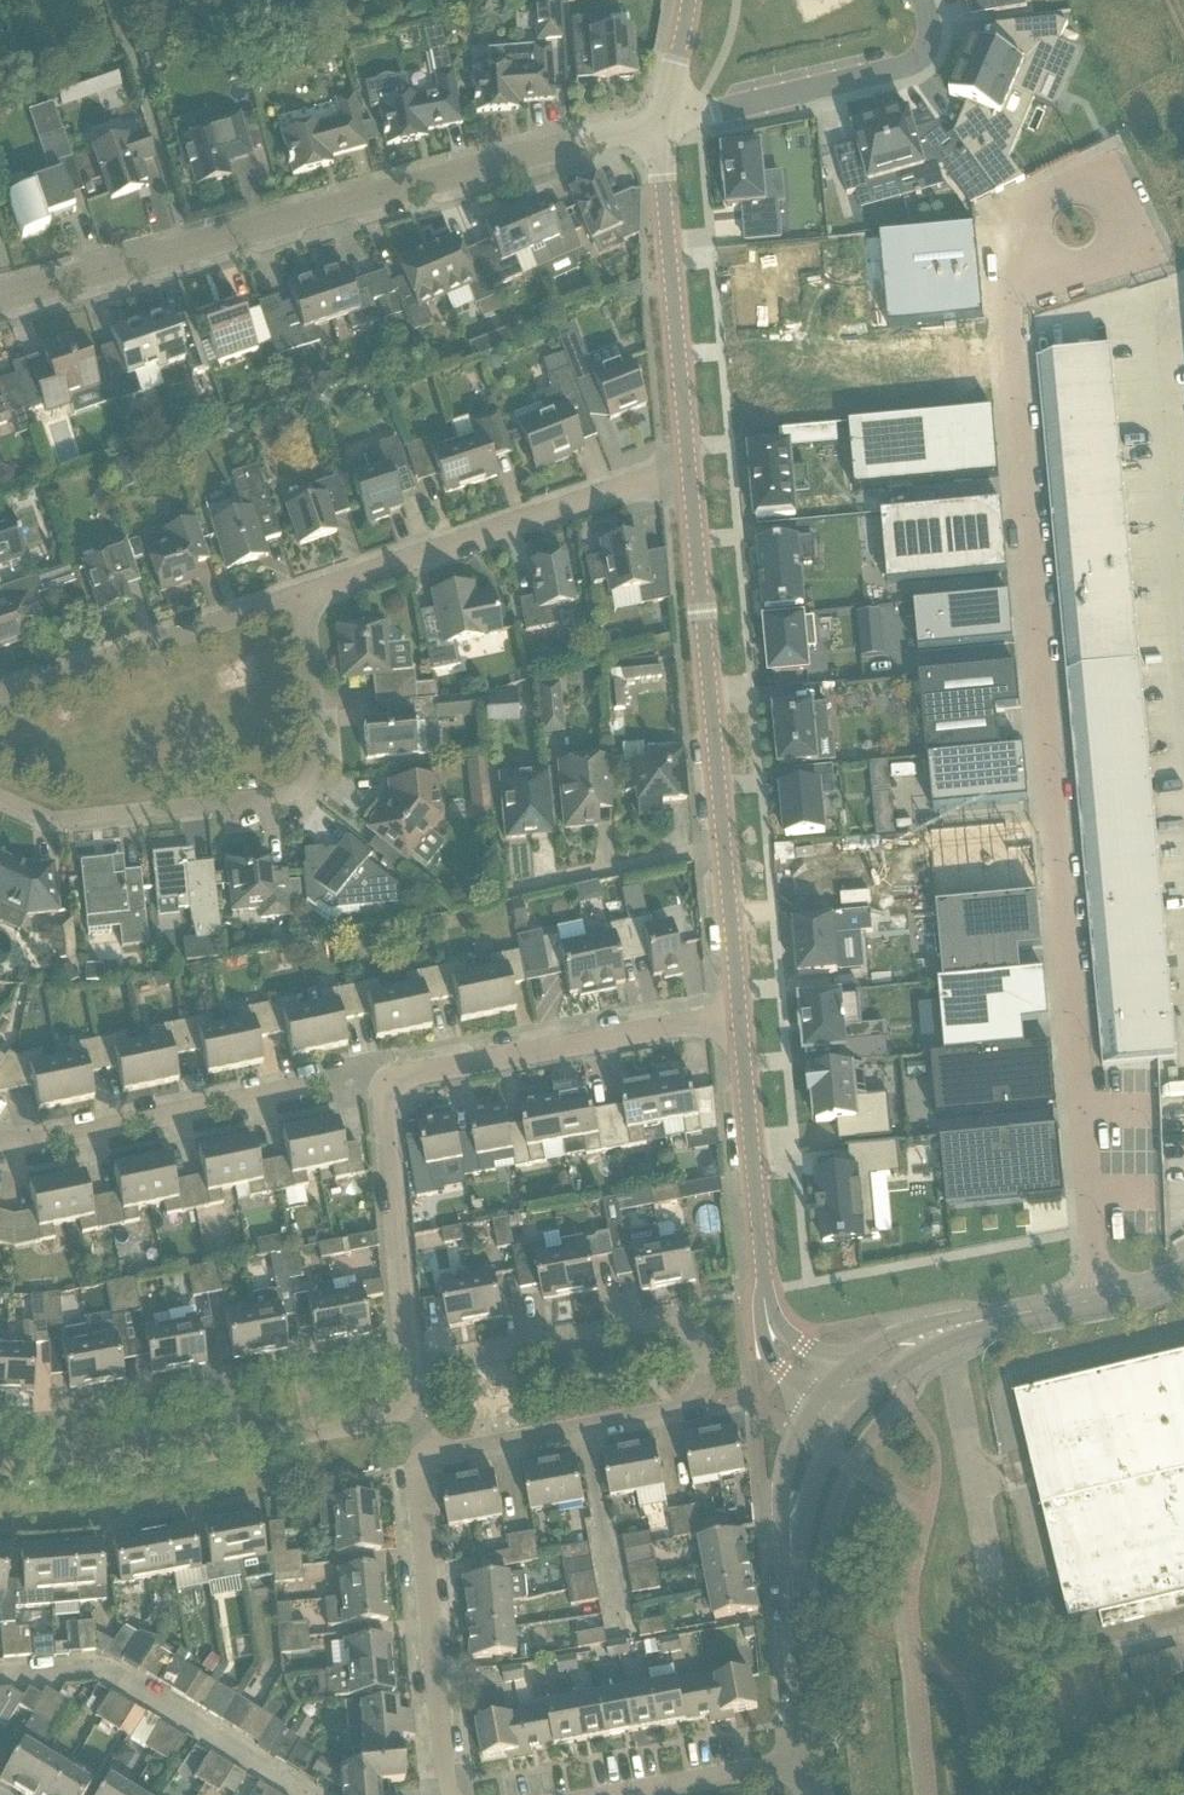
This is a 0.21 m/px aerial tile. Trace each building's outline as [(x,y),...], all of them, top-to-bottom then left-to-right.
[(538,41),(562,39),(559,0),(535,0),(538,41)] [(995,14),(1027,8),(1025,0),(990,0),(995,14)] [(571,20),(574,57),(576,81),(578,81),(576,59),(592,58),(594,80),(615,78),(620,82),(630,81),(631,82),(639,72),(638,71),(637,61),(633,58),(631,30),(610,32),(609,17),(585,19),(571,20)] [(1011,90),(1035,100),(1067,28),(1056,23),(1057,20),(1016,24),(1018,40),(1010,58),(973,42),(961,68),(1011,90)] [(375,81),(366,83),(371,106),(379,104),(385,138),(387,147),(420,140),(428,139),(426,131),(462,124),(458,100),(453,73),(451,73),(440,28),(425,32),(430,55),(431,54),(435,76),(439,95),(420,98),(420,96),(410,98),(406,76),(396,78),(392,76),(390,76),(386,76),(383,76),(379,79),(375,81)] [(490,69),(473,70),(476,103),(477,113),(511,111),(518,110),(517,102),(554,99),(550,47),(532,49),(510,50),(511,67),(490,69)] [(961,68),(950,95),(968,103),(954,136),(996,194),(1025,180),(1001,149),(1014,120),(1001,115),(1011,90),(961,68)] [(91,76),(56,88),(62,106),(97,94),(91,76)] [(322,123),(282,134),(291,166),(293,176),(326,167),(333,165),(331,157),(367,148),(364,139),(360,124),(353,98),(336,102),(341,120),(322,125),(322,123)] [(54,103),(30,111),(48,167),(73,159),(54,103)] [(884,120),(881,121),(898,181),(944,168),(972,206),(997,194),(996,194),(954,136),(953,135),(947,139),(937,126),(925,129),(925,131),(915,134),(909,113),(900,115),(899,110),(883,115),(884,120)] [(209,133),(179,142),(187,169),(192,167),(197,187),(230,178),(225,162),(250,155),(243,132),(239,116),(206,125),(209,133)] [(881,121),(878,121),(877,117),(861,121),(862,126),(854,128),(858,145),(835,152),(848,196),(898,181),(881,121)] [(132,138),(95,151),(104,177),(112,200),(141,190),(148,187),(146,179),(140,162),(152,158),(145,135),(132,140),(132,138)] [(778,201),(767,203),(761,146),(723,150),(725,170),(724,170),(725,188),(726,188),(728,208),(743,207),(747,242),(782,239),(778,201)] [(74,208),(70,195),(62,172),(26,185),(28,192),(9,198),(15,215),(23,238),(49,229),(45,218),(74,208)] [(622,242),(639,236),(640,192),(631,191),(610,201),(600,178),(570,191),(592,241),(617,230),(622,242)] [(542,201),(513,214),(533,259),(537,270),(552,264),(559,260),(582,251),(565,212),(564,212),(566,218),(552,224),(542,201)] [(518,266),(533,259),(513,214),(484,226),(494,249),(478,256),(478,258),(479,258),(493,289),(523,277),(518,266)] [(976,227),(880,236),(889,328),(985,319),(976,227)] [(454,239),(426,251),(446,297),(467,288),(475,306),(496,297),(493,289),(479,258),(478,258),(464,264),(454,239)] [(753,269),(734,270),(740,326),(778,322),(776,298),(798,295),(796,269),(819,267),(817,241),(751,247),(753,269)] [(446,297),(426,251),(399,263),(409,287),(395,294),(404,316),(412,334),(432,325),(424,306),(446,297)] [(345,267),(316,277),(331,321),(347,316),(352,332),(380,322),(377,313),(369,290),(354,295),(345,267)] [(298,332),(331,321),(316,277),(288,286),(294,305),(280,309),(277,300),(259,306),(260,310),(271,344),(276,356),(303,347),(298,332)] [(640,283),(612,292),(617,304),(641,302),(640,283)] [(395,294),(377,300),(383,318),(401,312),(395,294)] [(239,298),(199,312),(207,335),(218,366),(257,352),(256,349),(271,344),(260,310),(245,315),(239,298)] [(171,313),(143,323),(142,323),(157,368),(156,368),(157,372),(187,362),(192,378),(209,372),(194,326),(178,331),(171,313)] [(142,323),(143,323),(141,319),(111,330),(119,352),(102,358),(104,361),(110,381),(118,403),(141,395),(135,376),(156,368),(157,368),(142,323)] [(573,324),(554,331),(559,344),(563,353),(569,369),(589,419),(590,418),(588,413),(604,407),(609,421),(645,406),(636,383),(639,380),(641,376),(639,372),(635,370),(631,370),(629,366),(611,373),(609,366),(592,373),(578,336),(573,324)] [(13,365),(12,365),(28,412),(44,407),(46,413),(72,404),(70,397),(99,388),(98,385),(110,381),(104,361),(91,365),(81,336),(42,349),(48,366),(17,376),(13,365)] [(1112,351),(1037,358),(1045,440),(1119,434),(1112,351)] [(563,353),(542,361),(543,363),(549,377),(569,369),(563,353)] [(481,362),(486,376),(500,371),(494,357),(481,362)] [(540,404),(514,414),(521,431),(526,446),(535,468),(554,461),(555,464),(569,459),(568,455),(583,449),(576,431),(591,425),(589,419),(569,369),(549,377),(547,378),(552,391),(537,397),(540,404)] [(29,415),(19,388),(0,395),(0,425),(29,415)] [(993,410),(849,424),(855,491),(1000,478),(993,410)] [(498,414),(469,425),(467,418),(452,424),(459,446),(458,447),(471,486),(497,478),(490,458),(494,451),(509,446),(501,423),(498,414)] [(226,422),(228,430),(236,434),(243,432),(239,418),(226,422)] [(751,478),(749,479),(751,493),(753,493),(752,492),(755,492),(757,520),(796,516),(794,494),(809,493),(807,467),(791,469),(789,448),(838,444),(836,425),(779,431),(781,448),(751,451),(753,479),(751,479),(751,478)] [(1119,434),(1045,440),(1048,473),(1123,467),(1119,434)] [(353,481),(360,501),(368,524),(388,517),(387,513),(401,508),(394,488),(411,482),(396,440),(378,446),(380,450),(364,456),(370,475),(353,481)] [(471,486),(458,447),(434,455),(429,442),(407,450),(408,454),(416,477),(432,472),(439,476),(445,495),(471,486)] [(263,543),(280,537),(257,467),(231,476),(244,513),(212,524),(227,570),(268,556),(263,543)] [(1123,467),(1048,473),(1051,506),(1126,499),(1123,467)] [(350,512),(342,489),(338,478),(310,488),(314,500),(288,509),(292,523),(300,546),(336,533),(331,519),(350,512)] [(1126,499),(1051,506),(1054,539),(1129,532),(1126,499)] [(1002,503),(881,514),(888,585),(1008,574),(1002,503)] [(166,547),(148,552),(152,563),(148,564),(154,583),(158,582),(161,592),(190,582),(198,580),(193,564),(209,559),(201,536),(196,522),(192,508),(186,510),(190,524),(162,533),(166,547)] [(18,533),(11,510),(0,513),(0,566),(26,557),(18,533)] [(1129,532),(1054,539),(1057,572),(1132,565),(1129,532)] [(670,601),(666,566),(646,570),(640,537),(602,544),(604,556),(585,560),(590,586),(609,582),(611,595),(638,590),(641,606),(670,601)] [(774,543),(761,545),(764,579),(762,579),(762,580),(764,580),(765,587),(763,588),(763,589),(765,589),(767,608),(805,605),(801,562),(818,561),(816,537),(792,539),(793,542),(777,543),(777,541),(774,541),(774,543)] [(102,558),(84,564),(92,590),(100,613),(130,603),(125,588),(140,582),(136,570),(128,547),(126,540),(98,549),(102,558)] [(556,607),(573,604),(564,558),(530,564),(537,598),(519,601),(526,633),(560,626),(556,607)] [(1132,565),(1057,572),(1060,605),(1135,598),(1132,565)] [(24,641),(21,631),(36,626),(30,610),(27,599),(38,596),(32,579),(0,590),(0,592),(5,605),(0,607),(0,649),(24,641)] [(500,632),(498,620),(493,597),(474,601),(471,586),(433,594),(442,636),(424,639),(429,663),(431,673),(460,667),(455,643),(482,638),(481,636),(500,632)] [(1015,643),(1010,595),(914,604),(919,652),(1015,643)] [(1135,598),(1060,605),(1063,638),(1138,631),(1135,598)] [(885,610),(863,611),(865,655),(887,654),(885,610)] [(771,674),(808,671),(806,648),(816,648),(813,619),(803,620),(803,619),(767,623),(771,674)] [(376,707),(399,705),(399,704),(434,700),(433,684),(416,686),(414,671),(391,674),(385,623),(337,628),(342,680),(373,677),(376,707)] [(1138,631),(1063,638),(1066,672),(1141,665),(1138,631)] [(628,671),(610,673),(614,711),(625,710),(622,686),(662,682),(660,665),(657,666),(656,656),(626,660),(628,671)] [(1066,672),(1070,711),(1144,704),(1141,665),(1066,672)] [(920,676),(927,758),(1001,751),(997,710),(1021,708),(1017,667),(920,676)] [(558,686),(539,688),(542,722),(561,720),(558,686)] [(507,696),(486,698),(488,717),(517,715),(515,690),(506,691),(507,696)] [(413,727),(432,725),(437,724),(435,711),(481,707),(481,696),(434,700),(399,704),(399,705),(401,722),(364,725),(367,759),(391,757),(415,754),(413,727)] [(774,709),(780,767),(818,764),(818,763),(818,762),(816,739),(831,737),(827,704),(774,709)] [(1148,744),(1144,704),(1070,711),(1073,751),(1148,744)] [(1152,783),(1148,744),(1073,751),(1077,790),(1152,783)] [(934,811),(1029,802),(1024,750),(929,759),(934,811)] [(682,752),(657,754),(644,755),(645,766),(623,768),(626,793),(637,792),(639,815),(661,813),(660,802),(686,800),(682,752)] [(598,826),(596,812),(613,811),(610,777),(609,760),(559,765),(565,829),(598,826)] [(485,761),(469,763),(473,802),(489,800),(485,761)] [(833,767),(795,771),(796,788),(782,789),(786,837),(825,833),(822,797),(836,796),(833,767)] [(499,777),(503,816),(505,840),(553,835),(547,772),(499,777)] [(419,781),(395,784),(390,784),(392,803),(384,813),(380,814),(373,822),(373,826),(370,830),(379,837),(405,858),(407,860),(441,817),(437,780),(419,781)] [(1155,823),(1152,783),(1077,790),(1081,830),(1155,823)] [(1159,862),(1155,823),(1081,830),(1084,869),(1159,862)] [(1006,824),(929,831),(936,905),(1038,896),(1034,846),(1008,848),(1006,824)] [(379,837),(370,848),(397,869),(405,858),(379,837)] [(307,902),(316,910),(319,906),(327,912),(400,904),(398,888),(366,862),(372,856),(368,853),(349,838),(333,859),(321,849),(304,851),(305,866),(303,866),(305,890),(307,902)] [(789,871),(791,886),(792,886),(793,901),(832,897),(827,847),(789,850),(790,871),(789,871)] [(221,938),(216,887),(214,876),(213,863),(186,866),(185,858),(178,852),(158,854),(153,861),(155,885),(157,905),(177,903),(178,911),(189,910),(196,941),(221,938)] [(227,862),(229,874),(214,876),(216,887),(230,886),(233,913),(260,910),(261,919),(291,915),(289,897),(287,873),(269,875),(266,855),(259,855),(259,858),(227,862)] [(57,889),(54,865),(33,867),(32,871),(1,857),(0,860),(0,905),(26,916),(59,913),(57,889)] [(83,887),(87,934),(110,933),(109,924),(119,923),(122,949),(149,946),(141,871),(122,873),(123,876),(114,877),(112,859),(80,863),(83,887)] [(1163,902),(1159,862),(1084,869),(1088,909),(1163,902)] [(882,891),(844,894),(845,914),(871,911),(884,910),(882,891)] [(1038,896),(936,905),(943,982),(1021,975),(1019,951),(1043,949),(1038,896)] [(1166,941),(1163,902),(1088,909),(1092,948),(1166,941)] [(818,922),(794,924),(799,977),(837,973),(837,972),(842,971),(839,936),(873,933),(871,911),(845,914),(818,916),(818,922)] [(72,917),(61,929),(64,958),(79,969),(72,917)] [(652,917),(626,922),(633,953),(647,950),(653,978),(663,976),(664,980),(682,976),(671,924),(654,928),(652,917)] [(618,956),(633,953),(626,922),(601,928),(603,939),(587,942),(598,994),(615,990),(614,986),(624,984),(618,956)] [(598,994),(587,942),(560,948),(558,937),(543,940),(541,933),(527,936),(527,933),(525,924),(513,927),(519,953),(525,983),(526,983),(524,976),(563,968),(569,995),(579,993),(580,997),(598,994)] [(1170,981),(1166,941),(1092,948),(1095,988),(1170,981)] [(525,983),(519,953),(504,956),(490,959),(492,972),(479,974),(488,1017),(515,1011),(510,986),(525,983)] [(78,978),(68,964),(55,974),(65,988),(78,978)] [(463,964),(434,970),(440,1001),(455,998),(460,1022),(488,1017),(479,974),(465,977),(463,964)] [(88,965),(88,983),(105,983),(105,965),(88,965)] [(440,1001),(434,970),(405,976),(408,989),(395,992),(403,1034),(431,1029),(426,1004),(440,1001)] [(943,982),(938,983),(945,1055),(1025,1048),(1023,1024),(1050,1022),(1045,973),(1021,975),(943,982)] [(1174,1021),(1170,981),(1095,988),(1099,1028),(1174,1021)] [(403,1034),(395,992),(381,995),(378,982),(350,988),(356,1019),(371,1016),(376,1040),(403,1034)] [(342,1022),(356,1019),(350,988),(321,994),(324,1007),(310,1010),(319,1052),(347,1046),(342,1022)] [(842,997),(801,1001),(803,1020),(801,1020),(803,1034),(804,1034),(806,1054),(837,1051),(839,1065),(889,1061),(887,1039),(846,1043),(842,997)] [(319,1052),(310,1010),(297,1012),(294,1000),(265,1006),(272,1036),(286,1033),(291,1058),(319,1052)] [(257,1039),(272,1036),(265,1006),(237,1012),(240,1025),(226,1027),(235,1070),(262,1064),(257,1039)] [(235,1070),(226,1027),(212,1030),(210,1017),(181,1024),(187,1053),(202,1050),(207,1076),(235,1070)] [(1177,1060),(1174,1021),(1099,1028),(1103,1067),(1177,1060)] [(173,1057),(187,1053),(181,1024),(152,1029),(155,1042),(142,1045),(150,1088),(178,1082),(173,1057)] [(125,1035),(97,1041),(103,1071),(117,1068),(123,1093),(150,1088),(142,1045),(128,1048),(125,1035)] [(89,1074),(103,1071),(97,1041),(68,1047),(71,1060),(57,1063),(66,1105),(94,1099),(89,1074)] [(945,1055),(931,1057),(936,1120),(1058,1109),(1052,1046),(1025,1048),(945,1055)] [(16,1090),(9,1053),(5,1059),(0,1056),(0,1093),(16,1090)] [(66,1105),(57,1063),(44,1066),(41,1053),(16,1058),(9,1053),(16,1090),(33,1086),(38,1111),(66,1105)] [(813,1080),(809,1080),(810,1097),(814,1096),(817,1124),(855,1120),(857,1141),(893,1138),(889,1095),(867,1097),(864,1070),(865,1069),(865,1068),(812,1072),(813,1080)] [(676,1075),(656,1079),(664,1125),(684,1121),(687,1138),(719,1131),(715,1094),(696,1098),(692,1077),(677,1079),(676,1075)] [(664,1125),(656,1079),(635,1083),(636,1087),(621,1090),(625,1111),(611,1113),(617,1150),(647,1145),(646,1137),(644,1129),(664,1125)] [(617,1150),(611,1113),(596,1116),(592,1095),(577,1097),(576,1093),(556,1097),(565,1150),(586,1147),(587,1156),(617,1150)] [(565,1150),(556,1097),(535,1101),(536,1105),(521,1108),(525,1129),(511,1132),(510,1132),(514,1152),(513,1152),(515,1162),(516,1169),(547,1163),(545,1153),(565,1150)] [(510,1132),(511,1132),(506,1106),(485,1110),(485,1114),(471,1117),(475,1138),(460,1141),(463,1162),(466,1178),(497,1172),(495,1165),(515,1162),(513,1152),(514,1152),(510,1132)] [(418,1199),(438,1195),(436,1183),(446,1181),(443,1165),(462,1162),(463,1162),(460,1141),(455,1115),(434,1119),(435,1123),(420,1126),(424,1148),(409,1150),(418,1199)] [(338,1122),(310,1128),(319,1171),(332,1168),(335,1181),(364,1175),(357,1144),(343,1147),(338,1122)] [(947,1205),(1060,1195),(1054,1133),(1060,1133),(1059,1127),(940,1138),(947,1205)] [(319,1171),(310,1128),(282,1134),(287,1159),(273,1162),(279,1193),(308,1187),(305,1174),(319,1171)] [(253,1140),(226,1146),(235,1189),(248,1186),(251,1199),(279,1193),(273,1162),(258,1165),(253,1140)] [(850,1171),(817,1174),(823,1242),(839,1240),(840,1242),(846,1242),(846,1240),(862,1239),(862,1237),(859,1237),(857,1212),(874,1211),(871,1177),(900,1174),(900,1176),(902,1176),(899,1142),(846,1147),(846,1149),(848,1148),(850,1171)] [(235,1189),(226,1146),(198,1152),(203,1176),(189,1179),(195,1210),(224,1204),(221,1192),(235,1189)] [(169,1158),(141,1164),(150,1206),(164,1204),(167,1216),(195,1210),(189,1179),(174,1182),(169,1158)] [(150,1206),(141,1164),(114,1169),(119,1194),(104,1197),(111,1228),(140,1222),(137,1209),(150,1206)] [(85,1175),(57,1181),(66,1224),(80,1221),(82,1234),(111,1228),(104,1197),(90,1200),(85,1175)] [(66,1224),(57,1181),(29,1187),(34,1212),(14,1216),(14,1248),(55,1240),(53,1227),(66,1224)] [(693,1194),(725,1193),(725,1181),(692,1182),(693,1194)] [(654,1207),(683,1201),(680,1187),(652,1192),(654,1207)] [(604,1201),(610,1234),(613,1253),(627,1251),(618,1198),(604,1201)] [(14,1249),(14,1248),(14,1216),(0,1212),(0,1245),(14,1249)] [(522,1216),(508,1219),(509,1228),(524,1226),(522,1216)] [(513,1248),(508,1219),(493,1222),(499,1250),(513,1248)] [(445,1245),(474,1240),(471,1226),(443,1231),(445,1245)] [(687,1233),(676,1235),(675,1228),(672,1226),(658,1228),(661,1245),(669,1287),(696,1282),(687,1233)] [(592,1257),(613,1253),(610,1234),(599,1236),(596,1240),(589,1242),(584,1239),(562,1243),(564,1253),(563,1253),(571,1295),(598,1290),(592,1257)] [(321,1260),(350,1255),(347,1240),(319,1246),(321,1260)] [(571,1295),(563,1253),(548,1256),(546,1244),(513,1251),(520,1289),(542,1285),(545,1300),(571,1295)] [(669,1287),(661,1245),(635,1250),(643,1292),(669,1287)] [(298,1249),(284,1252),(289,1281),(303,1278),(298,1249)] [(289,1281),(284,1252),(270,1255),(275,1283),(276,1283),(278,1296),(291,1293),(289,1281)] [(216,1265),(202,1267),(207,1296),(222,1293),(216,1265)] [(207,1296),(202,1267),(188,1270),(193,1298),(207,1296)] [(485,1277),(469,1280),(477,1323),(504,1318),(495,1269),(483,1271),(485,1277)] [(477,1323),(469,1280),(454,1283),(453,1277),(441,1279),(450,1328),(477,1323)] [(134,1280),(120,1282),(126,1316),(141,1313),(134,1280)] [(126,1316),(120,1282),(106,1285),(112,1318),(126,1316)] [(350,1294),(334,1297),(342,1340),(369,1335),(363,1300),(382,1297),(381,1282),(349,1288),(350,1294)] [(342,1340),(334,1297),(332,1286),(317,1288),(318,1294),(306,1296),(315,1344),(342,1340)] [(260,1355),(287,1350),(277,1296),(278,1296),(277,1290),(250,1295),(253,1312),(260,1355)] [(89,1342),(90,1342),(88,1328),(63,1332),(59,1295),(45,1296),(47,1325),(49,1344),(49,1361),(64,1360),(70,1390),(97,1385),(89,1342)] [(34,1345),(49,1344),(47,1325),(45,1296),(30,1297),(33,1325),(24,1324),(23,1349),(7,1349),(6,1392),(33,1393),(33,1369),(34,1345)] [(260,1355),(253,1312),(237,1315),(236,1309),(225,1311),(234,1360),(260,1355)] [(186,1324),(171,1327),(179,1370),(205,1365),(196,1316),(185,1318),(186,1324)] [(1183,1361),(1183,1357),(1179,1334),(1176,1335),(1173,1321),(1169,1322),(1169,1321),(1132,1330),(1138,1355),(1112,1361),(1113,1365),(1102,1368),(1105,1380),(1183,1361)] [(97,1385),(123,1380),(113,1324),(88,1328),(90,1342),(89,1342),(97,1385)] [(179,1370),(171,1327),(155,1330),(154,1324),(143,1326),(152,1375),(179,1370)] [(1060,1391),(1054,1367),(1081,1361),(1079,1356),(1090,1353),(1087,1341),(1007,1360),(1014,1388),(1016,1387),(1019,1400),(1060,1391)] [(1183,1403),(1183,1361),(1105,1380),(1108,1392),(1118,1389),(1119,1394),(1146,1388),(1151,1411),(1183,1403)] [(1106,1422),(1103,1410),(1093,1412),(1092,1408),(1065,1414),(1060,1391),(1019,1400),(1023,1413),(1020,1414),(1026,1441),(1106,1422)] [(1183,1446),(1183,1403),(1151,1411),(1157,1435),(1131,1441),(1132,1446),(1121,1448),(1124,1460),(1183,1446)] [(1079,1471),(1073,1447),(1100,1441),(1098,1436),(1109,1434),(1106,1422),(1026,1441),(1033,1468),(1035,1467),(1038,1480),(1079,1471)] [(738,1429),(711,1434),(719,1477),(746,1472),(738,1429)] [(719,1477),(711,1434),(685,1439),(693,1482),(719,1477)] [(656,1445),(630,1450),(638,1492),(664,1488),(656,1445)] [(1183,1488),(1183,1446),(1124,1460),(1127,1472),(1137,1469),(1138,1474),(1165,1468),(1170,1491),(1183,1488)] [(638,1492),(630,1450),(603,1454),(611,1497),(638,1492)] [(577,1459),(550,1464),(558,1507),(585,1502),(577,1459)] [(558,1507),(550,1464),(524,1469),(532,1512),(558,1507)] [(1125,1502),(1122,1490),(1112,1492),(1111,1488),(1084,1494),(1079,1471),(1038,1480),(1041,1493),(1039,1494),(1045,1521),(1125,1502)] [(495,1474),(469,1479),(476,1522),(503,1517),(495,1474)] [(476,1522),(469,1479),(442,1484),(450,1527),(476,1522)] [(1183,1530),(1183,1488),(1170,1491),(1176,1515),(1149,1521),(1151,1526),(1140,1528),(1143,1540),(1183,1530)] [(332,1501),(334,1529),(378,1525),(375,1497),(332,1501)] [(1098,1551),(1092,1527),(1119,1521),(1117,1516),(1128,1514),(1125,1502),(1045,1521),(1052,1548),(1054,1547),(1057,1560),(1098,1551)] [(702,1535),(700,1521),(697,1506),(683,1509),(688,1537),(700,1535),(702,1535)] [(688,1537),(683,1509),(669,1512),(674,1540),(688,1537)] [(273,1576),(273,1570),(272,1557),(265,1558),(261,1539),(257,1515),(230,1520),(238,1563),(241,1578),(242,1578),(243,1581),(263,1578),(273,1576)] [(728,1515),(700,1521),(702,1535),(700,1535),(701,1540),(732,1534),(728,1515)] [(238,1563),(230,1520),(204,1525),(211,1567),(205,1568),(206,1571),(208,1580),(220,1578),(221,1582),(237,1579),(241,1578),(238,1563)] [(269,1525),(271,1554),(286,1552),(283,1523),(269,1525)] [(380,1551),(378,1525),(334,1529),(337,1556),(356,1554),(380,1551)] [(192,1527),(165,1532),(173,1575),(200,1570),(192,1527)] [(1143,1540),(1146,1552),(1156,1549),(1157,1554),(1183,1548),(1183,1549),(1183,1530),(1143,1540)] [(173,1575),(165,1532),(139,1537),(147,1580),(173,1575)] [(744,1532),(732,1534),(701,1540),(706,1566),(749,1558),(744,1532)] [(535,1533),(521,1535),(526,1564),(540,1561),(535,1533)] [(651,1533),(646,1534),(622,1538),(625,1552),(654,1547),(651,1533)] [(526,1564),(521,1535),(507,1538),(510,1552),(512,1566),(526,1564)] [(147,1580),(139,1537),(113,1542),(121,1585),(147,1580)] [(101,1544),(74,1546),(77,1590),(79,1604),(106,1602),(103,1568),(101,1544)] [(590,1544),(566,1548),(561,1549),(564,1563),(592,1558),(590,1544)] [(77,1590),(74,1546),(48,1548),(51,1592),(52,1605),(79,1604),(77,1590)] [(15,1583),(15,1608),(52,1605),(51,1592),(48,1548),(21,1551),(23,1582),(15,1583)] [(0,1550),(0,1626),(1,1630),(15,1629),(15,1608),(15,1583),(6,1583),(10,1551),(0,1550)] [(1144,1582),(1141,1570),(1131,1573),(1130,1568),(1103,1574),(1098,1551),(1057,1560),(1060,1573),(1058,1574),(1064,1601),(1144,1582)] [(286,1554),(286,1552),(271,1554),(272,1557),(273,1570),(302,1567),(300,1553),(286,1554)] [(512,1566),(510,1552),(481,1557),(484,1572),(512,1566)] [(754,1585),(749,1558),(706,1566),(711,1593),(754,1585)] [(628,1567),(630,1581),(659,1575),(656,1562),(628,1567)] [(303,1582),(302,1567),(273,1570),(273,1576),(274,1585),(303,1582)] [(358,1570),(339,1572),(341,1599),(384,1595),(382,1568),(358,1570)] [(597,1587),(595,1573),(566,1578),(569,1592),(597,1587)] [(526,1574),(466,1580),(469,1606),(512,1602),(528,1601),(526,1574)] [(661,1589),(659,1575),(630,1581),(633,1595),(661,1589)] [(1117,1631),(1111,1607),(1137,1601),(1136,1596),(1147,1594),(1144,1582),(1064,1601),(1070,1628),(1073,1627),(1076,1640),(1117,1631)] [(758,1611),(754,1585),(711,1593),(716,1619),(758,1611)] [(600,1601),(597,1587),(569,1592),(571,1606),(600,1601)] [(387,1622),(384,1595),(341,1599),(325,1601),(328,1628),(387,1622)] [(1168,1601),(1170,1606),(1159,1608),(1162,1620),(1183,1615),(1183,1597),(1168,1601)] [(514,1629),(512,1602),(469,1606),(471,1633),(514,1629)] [(1162,1620),(1165,1632),(1175,1630),(1176,1634),(1183,1632),(1183,1615),(1162,1620)] [(667,1619),(638,1624),(641,1638),(669,1633),(667,1619)] [(95,1623),(80,1624),(83,1652),(97,1651),(95,1627),(95,1623)] [(746,1639),(756,1637),(753,1623),(743,1625),(746,1639)] [(83,1652),(80,1624),(66,1625),(67,1641),(53,1642),(54,1658),(69,1656),(68,1654),(83,1652)] [(307,1624),(278,1627),(279,1641),(289,1640),(308,1639),(307,1624)] [(29,1628),(15,1629),(17,1658),(32,1657),(30,1633),(29,1628)] [(15,1629),(1,1630),(1,1635),(3,1659),(17,1658),(15,1629)] [(517,1656),(514,1629),(471,1633),(473,1660),(498,1657),(517,1656)] [(579,1650),(607,1645),(608,1645),(608,1644),(605,1630),(581,1634),(577,1635),(579,1650)] [(679,1637),(669,1639),(672,1653),(682,1651),(679,1637)] [(345,1643),(348,1670),(391,1666),(388,1639),(345,1643)] [(672,1653),(669,1639),(660,1641),(662,1655),(672,1653)] [(290,1655),(289,1640),(279,1641),(281,1655),(290,1655)] [(627,1641),(617,1643),(620,1657),(629,1655),(627,1641)] [(701,1643),(704,1657),(716,1655),(714,1641),(701,1643)] [(620,1657),(617,1643),(608,1644),(608,1645),(607,1645),(610,1659),(620,1657)] [(147,1676),(162,1651),(149,1644),(134,1668),(147,1676)] [(159,1683),(174,1659),(162,1651),(147,1676),(159,1683)] [(576,1656),(567,1658),(569,1672),(579,1670),(576,1656)] [(569,1672),(567,1658),(557,1660),(560,1674),(569,1672)] [(393,1693),(391,1666),(348,1670),(326,1672),(328,1699),(350,1697),(369,1695),(393,1693)] [(522,1666),(512,1668),(515,1682),(525,1680),(522,1666)] [(515,1682),(512,1668),(503,1670),(505,1684),(515,1682)] [(727,1677),(726,1678),(709,1681),(708,1676),(706,1676),(715,1724),(731,1721),(729,1714),(733,1714),(758,1709),(751,1673),(727,1677)] [(196,1706),(211,1682),(199,1674),(184,1698),(196,1706)] [(715,1724),(706,1676),(677,1682),(685,1723),(708,1718),(710,1718),(711,1724),(715,1724)] [(211,1682),(196,1706),(209,1714),(224,1689),(211,1682)] [(685,1723),(677,1682),(652,1686),(659,1727),(685,1723)] [(659,1727),(652,1686),(626,1691),(634,1732),(659,1727)] [(43,1722),(58,1697),(46,1689),(41,1696),(29,1689),(24,1698),(19,1707),(43,1722)] [(19,1707),(24,1698),(11,1690),(0,1709),(0,1724),(6,1728),(19,1707)] [(634,1732),(626,1691),(601,1696),(608,1737),(634,1732)] [(107,1725),(122,1700),(110,1693),(97,1713),(95,1717),(107,1725)] [(608,1737),(601,1696),(575,1701),(582,1742),(608,1737)] [(71,1704),(58,1697),(43,1722),(55,1729),(58,1725),(71,1704)] [(134,1707),(122,1700),(107,1725),(119,1732),(122,1728),(134,1707)] [(582,1742),(575,1701),(549,1705),(557,1746),(582,1742)] [(413,1726),(412,1713),(398,1714),(397,1702),(373,1704),(360,1706),(362,1730),(413,1726)] [(246,1736),(261,1712),(248,1704),(233,1729),(246,1736)] [(557,1746),(549,1705),(521,1711),(529,1758),(533,1757),(532,1751),(534,1750),(557,1746)] [(529,1758),(521,1711),(519,1711),(520,1716),(502,1719),(501,1719),(478,1723),(477,1723),(484,1760),(509,1755),(512,1754),(514,1761),(529,1758)] [(273,1719),(261,1712),(246,1736),(258,1744),(273,1719)] [(307,1733),(312,1725),(300,1717),(295,1725),(307,1733)] [(157,1755),(172,1730),(160,1723),(145,1748),(157,1755)] [(302,1741),(307,1733),(295,1725),(290,1734),(302,1741)] [(362,1730),(348,1731),(350,1755),(352,1755),(401,1750),(400,1738),(414,1737),(413,1726),(362,1730)] [(184,1738),(172,1730),(157,1755),(169,1763),(171,1758),(184,1738)] [(129,1780),(141,1744),(125,1739),(113,1775),(129,1780)] [(23,1794),(46,1757),(23,1743),(0,1780),(23,1794)] [(340,1770),(340,1771),(342,1789),(342,1793),(342,1794),(389,1794),(388,1783),(404,1782),(401,1750),(352,1755),(354,1769),(340,1770)] [(206,1785),(221,1760),(209,1753),(197,1774),(194,1778),(206,1785)] [(69,1771),(46,1757),(23,1794),(24,1794),(54,1794),(69,1771)] [(321,1776),(328,1764),(320,1759),(312,1771),(314,1772),(321,1776)] [(234,1768),(221,1760),(206,1785),(218,1793),(221,1789),(234,1768)] [(329,1781),(337,1769),(328,1764),(321,1776),(329,1781)] [(342,1789),(340,1771),(337,1769),(329,1781),(342,1789)] [(69,1771),(54,1794),(86,1794),(92,1785),(69,1771)] [(131,1793),(108,1779),(99,1794),(130,1794),(131,1793)] [(271,1791),(259,1783),(252,1794),(268,1794),(271,1791)]
